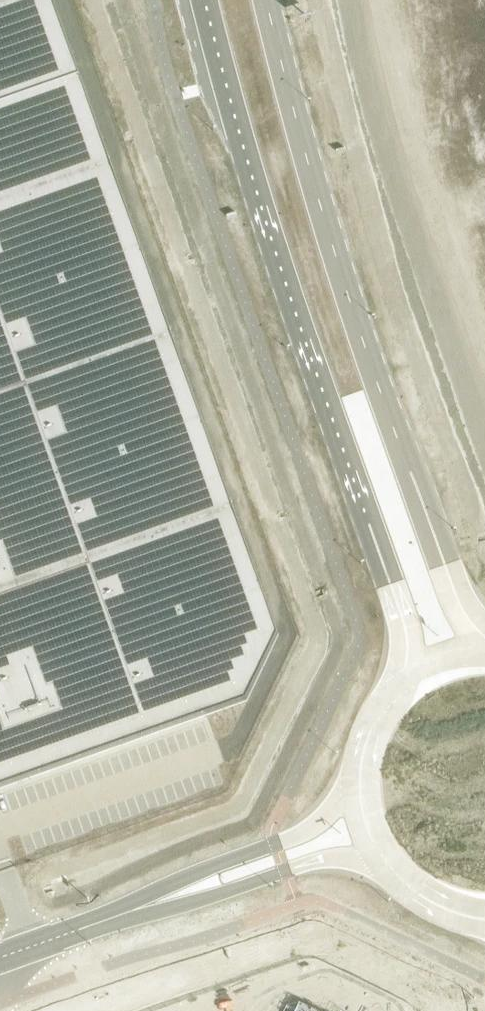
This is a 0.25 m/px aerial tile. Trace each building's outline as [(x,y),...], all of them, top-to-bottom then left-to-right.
[(81,77),(53,0),(0,0),(0,105),(81,77)] [(0,105),(0,788),(247,700),(278,634),(81,77),(0,105)]
